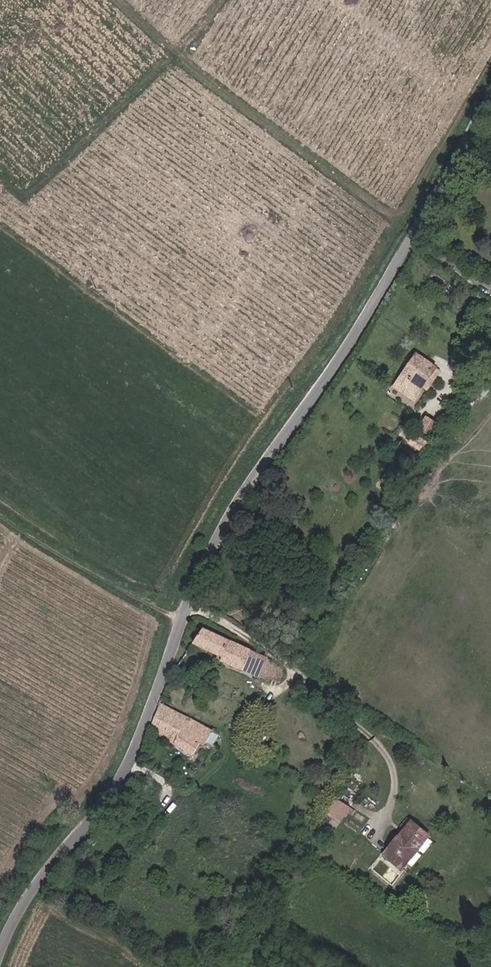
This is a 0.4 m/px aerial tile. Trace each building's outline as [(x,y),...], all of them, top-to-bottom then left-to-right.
[(399,387),(409,395),(417,384),(426,391),(442,368),(422,355),(399,387)] [(419,402),(426,391),(417,384),(409,395),(419,402)] [(420,428),(434,435),(441,422),(427,415),(420,428)] [(416,433),(410,443),(426,452),(432,443),(416,433)] [(268,673),(275,658),(206,628),(198,644),(221,654),(220,657),(245,669),(250,670),(251,667),(263,672),(263,670),(268,673)] [(183,669),(178,666),(174,674),(179,676),(183,669)] [(186,716),(166,706),(154,730),(197,750),(204,737),(208,739),(214,728),(187,715),(186,716)] [(354,805),(339,795),(331,807),(328,812),(343,822),(354,805)] [(416,840),(426,827),(416,819),(393,849),(411,862),(423,846),(416,840)] [(416,840),(423,846),(434,833),(426,827),(416,840)] [(411,862),(393,849),(388,855),(406,869),(411,862)]
